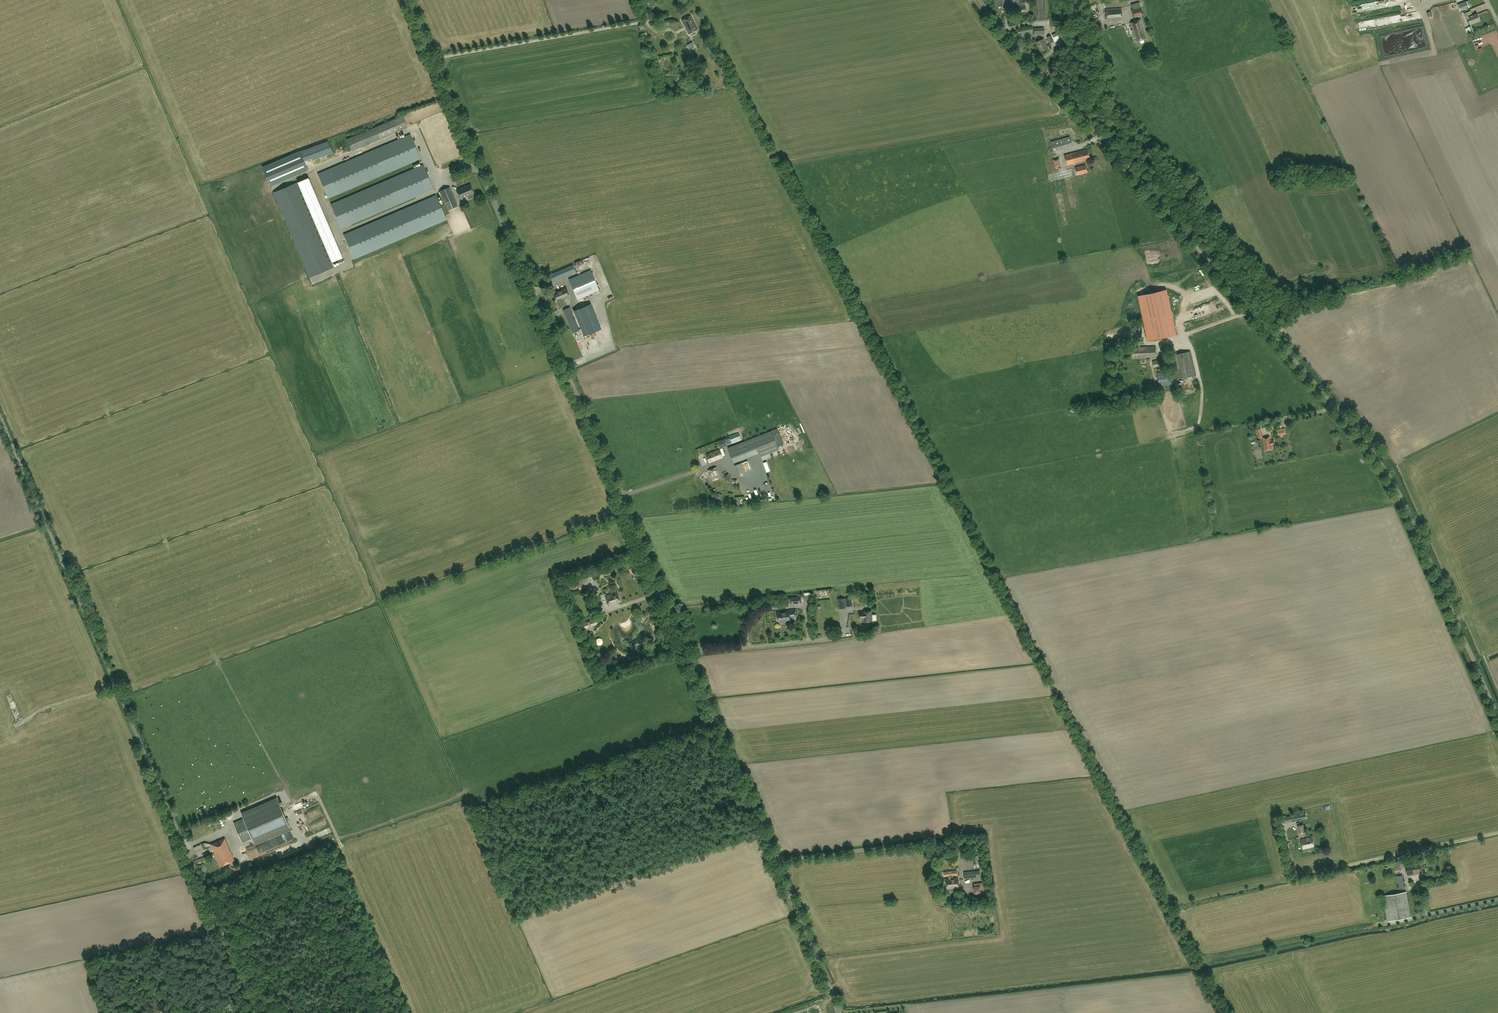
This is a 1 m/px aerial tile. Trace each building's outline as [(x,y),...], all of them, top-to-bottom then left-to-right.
[(1009,4),(1008,4),(1008,12),(1026,12),(1025,1),(1020,2),(1019,0),(1009,0),(1009,4)] [(1033,21),(1044,20),(1044,0),(1032,0),(1033,21)] [(1466,1),(1457,4),(1460,11),(1469,8),(1466,1)] [(1143,15),(1141,8),(1140,2),(1131,5),(1132,10),(1131,10),(1133,17),(1143,15)] [(1106,9),(1106,20),(1122,19),(1121,8),(1106,9)] [(1469,17),(1471,24),(1480,21),(1477,13),(1472,15),(1470,11),(1464,13),(1466,18),(1469,17)] [(1409,13),(1389,17),(1391,23),(1410,20),(1409,13)] [(691,16),(686,18),(682,20),(689,34),(697,30),(691,16)] [(1136,42),(1146,38),(1140,19),(1130,23),(1136,42)] [(1051,35),(1050,35),(1047,37),(1050,43),(1053,42),(1052,39),(1055,38),(1055,37),(1056,38),(1063,35),(1060,30),(1052,33),(1052,34),(1051,34),(1051,35)] [(1048,49),(1043,39),(1036,42),(1041,52),(1048,49)] [(407,127),(402,115),(347,139),(352,151),(407,127)] [(410,134),(318,174),(328,198),(421,158),(410,134)] [(1072,146),(1070,136),(1050,142),(1053,151),(1072,146)] [(328,141),(300,152),(304,161),(313,157),(314,160),(332,153),(328,141)] [(1067,165),(1090,159),(1088,149),(1064,155),(1067,165)] [(304,161),(300,152),(300,151),(263,167),(271,186),(308,170),(304,161)] [(1054,167),(1061,166),(1059,158),(1052,159),(1054,167)] [(341,228),(434,189),(423,165),(331,204),(341,228)] [(1077,175),(1088,172),(1086,165),(1075,167),(1077,175)] [(309,177),(297,182),(331,262),(342,257),(309,177)] [(297,182),(274,192),(310,277),(333,267),(331,262),(297,182)] [(460,198),(474,192),(470,184),(456,190),(460,198)] [(440,191),(448,210),(458,206),(449,187),(440,191)] [(344,234),(354,258),(446,219),(436,195),(344,234)] [(583,268),(584,264),(580,260),(575,262),(574,267),(579,270),(583,268)] [(573,264),(549,274),(552,282),(576,272),(573,264)] [(599,289),(590,269),(568,279),(577,299),(599,289)] [(1164,285),(1138,290),(1147,339),(1174,334),(1164,285)] [(1290,294),(1301,289),(1299,285),(1288,290),(1290,294)] [(563,296),(568,294),(565,287),(552,293),(555,300),(563,296)] [(1127,287),(1112,290),(1113,296),(1128,293),(1127,287)] [(570,297),(568,294),(563,296),(555,300),(556,302),(557,302),(559,308),(566,305),(564,299),(570,297)] [(600,329),(590,304),(574,311),(584,335),(600,329)] [(1184,310),(1186,316),(1197,312),(1195,306),(1184,310)] [(576,320),(575,318),(570,307),(563,310),(573,333),(580,330),(577,323),(576,320)] [(598,339),(604,337),(602,329),(596,331),(598,339)] [(586,354),(581,335),(576,337),(581,355),(586,354)] [(1169,347),(1165,344),(1161,347),(1161,352),(1165,354),(1169,352),(1169,347)] [(1132,348),(1132,359),(1157,357),(1156,346),(1132,348)] [(1177,379),(1195,375),(1190,351),(1172,355),(1177,379)] [(1167,371),(1157,373),(1159,386),(1169,384),(1167,371)] [(777,428),(771,430),(778,447),(784,444),(777,428)] [(771,430),(728,448),(733,460),(759,450),(761,456),(779,449),(778,447),(771,430)] [(1273,440),(1271,440),(1270,437),(1262,438),(1264,451),(1272,449),(1272,446),(1275,445),(1273,440)] [(719,448),(728,445),(725,439),(717,442),(719,448)] [(706,455),(709,463),(723,457),(720,449),(706,455)] [(745,472),(742,463),(735,466),(738,474),(745,472)] [(708,471),(713,481),(721,477),(717,467),(708,471)] [(617,592),(605,596),(609,606),(620,602),(617,592)] [(852,598),(838,599),(839,609),(846,608),(846,605),(852,605),(852,598)] [(795,609),(789,610),(789,611),(777,613),(778,622),(779,621),(779,623),(783,623),(783,621),(790,620),(790,616),(796,616),(795,609)] [(859,612),(860,619),(864,619),(865,622),(872,621),(871,611),(864,611),(864,612),(859,612)] [(592,620),(583,623),(581,624),(582,629),(585,628),(595,625),(596,625),(604,617),(599,613),(592,620)] [(24,723),(16,728),(19,732),(27,727),(24,723)] [(20,736),(24,747),(33,743),(29,733),(20,736)] [(242,814),(244,818),(233,823),(241,841),(252,837),(254,843),(290,828),(277,799),(242,814)] [(1295,821),(1294,815),(1281,818),(1282,824),(1295,821)] [(1303,849),(1314,846),(1312,837),(1301,839),(1303,849)] [(234,860),(230,849),(225,838),(211,844),(220,865),(234,860)] [(251,861),(239,867),(242,874),(254,869),(251,861)] [(1423,861),(1405,864),(1407,875),(1425,872),(1423,861)] [(957,870),(944,872),(944,877),(949,876),(949,878),(946,879),(947,889),(959,888),(958,878),(953,878),(953,876),(958,875),(957,870)] [(1402,875),(1396,876),(1398,888),(1404,887),(1402,875)] [(1387,921),(1411,917),(1406,892),(1383,896),(1387,921)]
